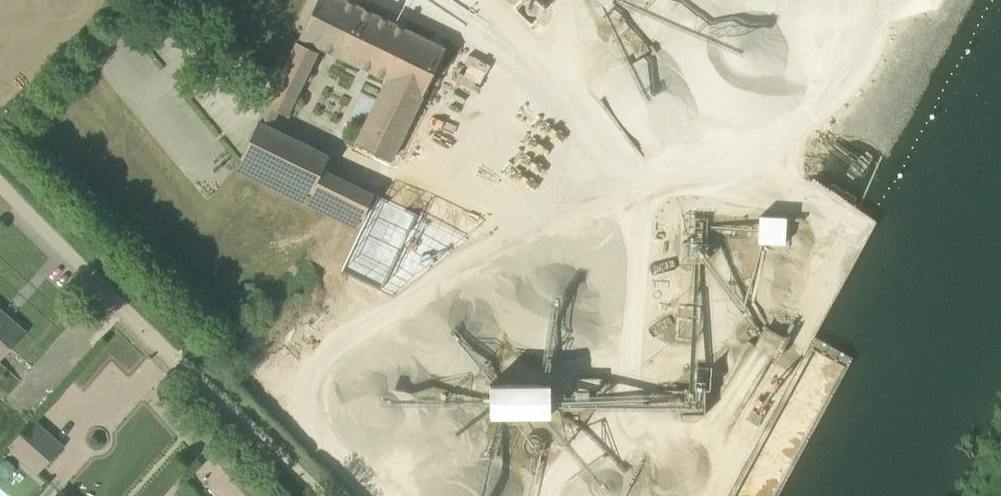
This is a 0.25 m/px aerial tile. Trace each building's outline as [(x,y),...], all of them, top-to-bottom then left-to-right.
[(347,0),(318,0),(301,36),(388,78),(357,143),(392,160),(446,48),(347,0)] [(298,41),(266,106),(268,107),(268,106),(287,115),(318,51),(298,41)] [(260,119),(242,157),(248,160),(365,216),(376,193),(324,168),(331,153),(330,152),(261,121),(260,119)] [(380,288),(416,213),(377,194),(341,269),(380,288)] [(760,217),(759,242),(784,243),(785,217),(760,217)] [(25,331),(11,318),(9,321),(0,312),(0,359),(25,331)] [(769,327),(763,346),(782,352),(788,333),(769,327)] [(600,378),(577,378),(577,389),(600,389),(600,378)] [(550,385),(490,385),(490,416),(550,416),(550,385)] [(33,420),(7,449),(35,475),(62,446),(33,420)] [(5,462),(0,468),(0,474),(8,481),(16,471),(5,462)]
